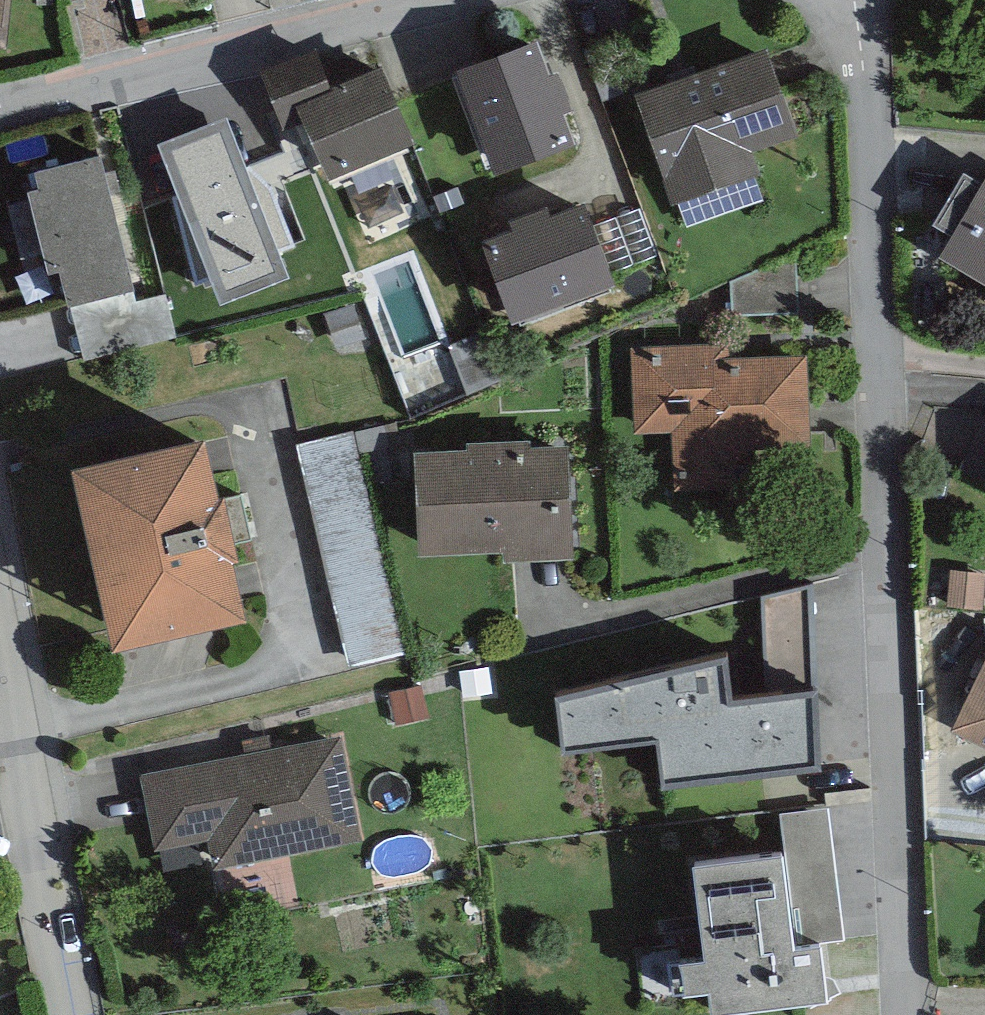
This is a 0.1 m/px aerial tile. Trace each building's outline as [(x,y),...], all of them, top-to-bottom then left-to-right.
[(537,34),(455,65),(494,169),(575,138),(563,108),(571,105),(557,68),(551,70),(537,34)] [(767,43),(635,90),(674,199),(678,197),(754,170),(759,169),(751,146),(797,129),(767,43)] [(318,44),(261,67),(284,126),(304,118),(297,100),(334,85),(332,81),(318,44)] [(381,60),(332,81),(334,85),(297,100),(304,118),(329,174),(414,137),(381,60)] [(224,112),(153,138),(171,186),(156,191),(193,293),(212,286),(218,303),(292,276),(283,252),(296,247),(261,152),(242,159),(224,112)] [(103,148),(32,165),(36,185),(28,187),(30,197),(7,203),(20,258),(43,253),(46,266),(59,263),(67,298),(70,299),(132,282),(135,282),(103,148)] [(763,197),(754,170),(678,197),(687,224),(763,197)] [(939,252),(984,279),(984,175),(939,252)] [(512,227),(481,239),(511,317),(615,278),(585,198),(551,211),(547,202),(508,216),(512,227)] [(640,204),(594,221),(612,269),(657,252),(640,204)] [(795,252),(731,280),(732,315),(798,313),(795,252)] [(136,299),(132,282),(70,299),(85,359),(176,335),(165,292),(136,299)] [(732,340),(631,345),(635,431),(671,429),(674,490),(757,486),(755,445),(810,443),(805,353),(733,357),(732,340)] [(204,427),(71,457),(113,637),(245,606),(231,548),(238,546),(223,482),(217,484),(204,427)] [(351,430),(295,443),(347,667),(404,654),(351,430)] [(466,445),(414,448),(419,551),(504,548),(504,557),(573,554),(568,441),(530,443),(530,436),(466,439),(466,445)] [(763,594),(764,687),(811,682),(811,584),(763,594)] [(724,650),(553,690),(559,745),(654,734),(659,783),(823,765),(814,681),(811,682),(764,687),(729,691),(724,650)] [(951,728),(984,744),(984,656),(951,728)] [(341,733),(139,770),(154,849),(210,838),(215,866),(360,839),(341,733)] [(779,810),(783,847),(794,940),(819,937),(843,934),(828,805),(779,810)] [(783,847),(693,857),(705,953),(681,956),(685,986),(708,983),(711,1006),(826,992),(819,937),(794,940),(783,847)]
